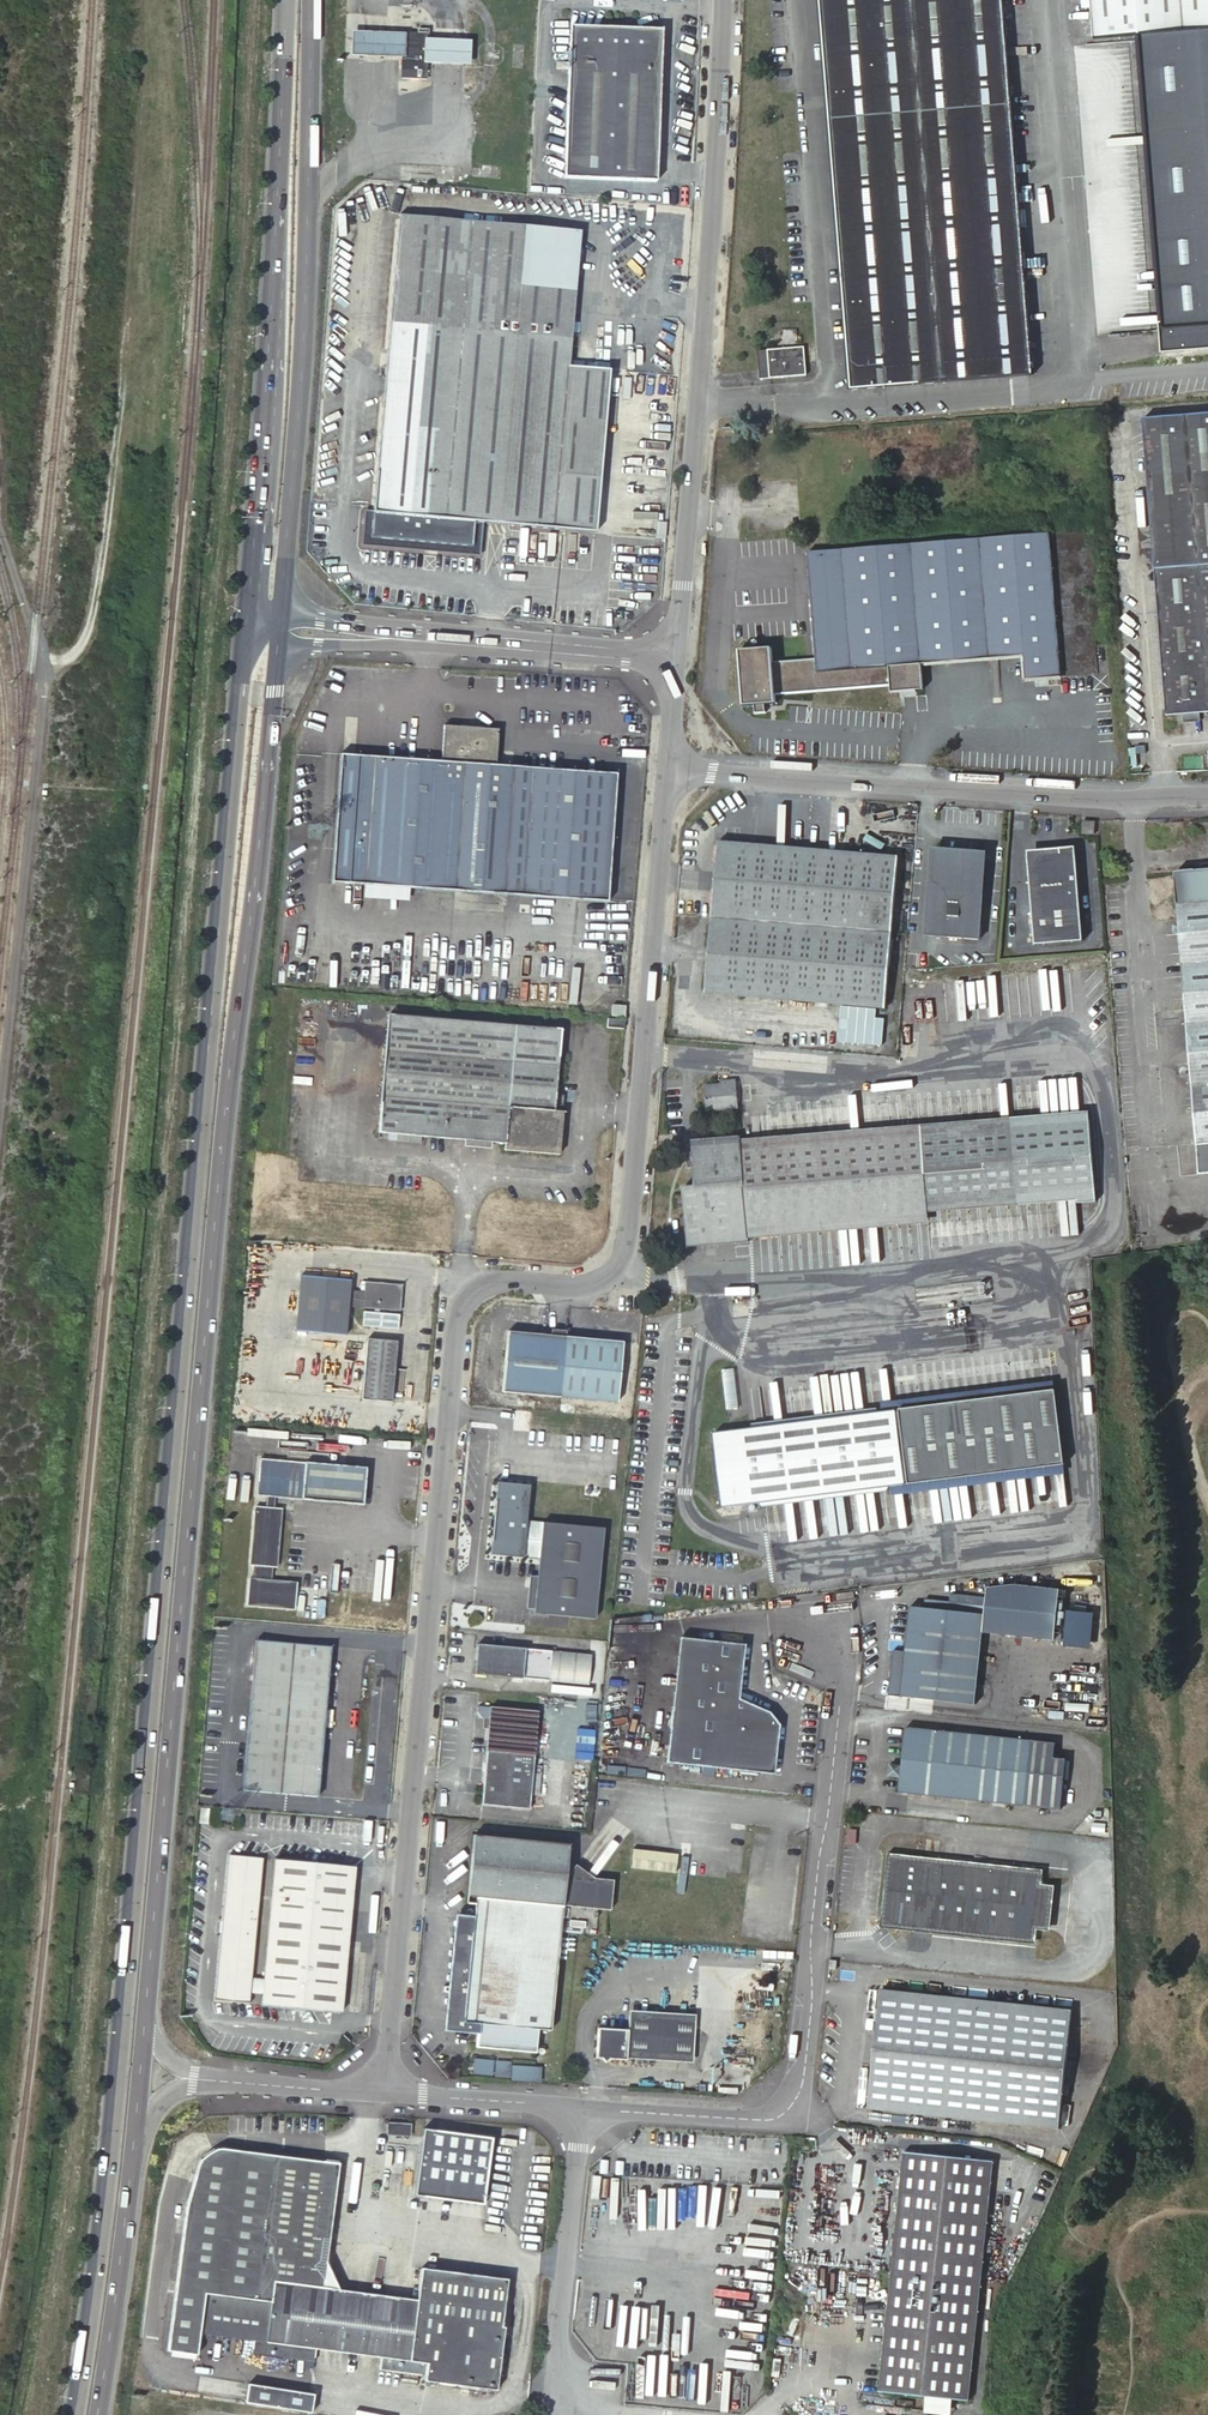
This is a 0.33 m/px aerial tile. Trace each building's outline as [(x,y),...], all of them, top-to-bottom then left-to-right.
[(1002,0),(820,0),(851,386),(1032,372),(1002,0)] [(1119,363),(1207,356),(1207,0),(1090,0),(1119,363)] [(656,182),(662,30),(570,26),(564,178),(656,182)] [(415,33),(402,33),(402,57),(401,70),(425,71),(426,57),(427,33),(427,29),(415,29),(415,33)] [(372,56),(402,57),(402,33),(373,32),(350,31),(349,55),(372,56)] [(427,33),(426,57),(447,58),(469,59),(470,35),(447,34),(427,33)] [(568,367),(580,228),(399,212),(373,515),(364,514),(361,545),(478,555),(481,523),(595,533),(609,371),(568,367)] [(805,375),(803,346),(757,350),(760,379),(771,378),(805,375)] [(1146,415),(1153,512),(1184,510),(1188,564),(1207,563),(1207,410),(1146,415)] [(1157,567),(1188,564),(1184,510),(1153,512),(1157,567)] [(1062,680),(1049,533),(807,553),(816,657),(772,661),(771,646),(737,649),(742,707),(755,706),(766,705),(777,704),(776,695),(894,685),(895,696),(925,693),(923,668),(922,658),(1033,648),(1034,659),(1036,683),(1062,680)] [(1188,564),(1157,567),(1169,715),(1185,714),(1201,712),(1207,712),(1207,563),(1188,564)] [(923,668),(1026,660),(1034,659),(1033,648),(922,658),(923,668)] [(1028,683),(1036,683),(1034,659),(1026,660),(1028,683)] [(767,714),(766,705),(755,706),(756,715),(767,714)] [(1202,725),(1201,712),(1185,714),(1186,726),(1202,725)] [(332,881),(491,892),(500,764),(494,764),(496,742),(499,742),(500,727),(441,723),(439,760),(341,753),(332,881)] [(491,892),(607,901),(616,773),(500,764),(491,892)] [(1094,821),(1083,821),(1083,832),(1093,832),(1094,821)] [(892,933),(899,854),(718,840),(712,919),(706,994),(886,1009),(892,933)] [(1052,852),(1027,854),(1034,944),(1082,940),(1074,845),(1059,846),(1052,852)] [(932,850),(926,933),(979,937),(985,854),(932,850)] [(1178,875),(1202,1171),(1207,1171),(1207,872),(1178,875)] [(624,1015),(624,1005),(611,1004),(611,1014),(624,1015)] [(876,1010),(841,1007),(838,1040),(882,1044),(884,1020),(875,1019),(876,1010)] [(552,1109),(559,1030),(388,1015),(378,1132),(505,1143),(504,1150),(559,1154),(563,1110),(552,1109)] [(623,1029),(624,1019),(608,1018),(607,1028),(623,1029)] [(738,1108),(735,1079),(718,1081),(719,1086),(704,1087),(706,1111),(738,1108)] [(922,1132),(928,1204),(1074,1191),(1075,1203),(1095,1201),(1088,1118),(922,1132)] [(748,1232),(929,1216),(928,1204),(922,1132),(741,1147),(740,1135),(694,1138),(698,1184),(682,1185),(683,1196),(675,1197),(676,1208),(685,1208),(688,1245),(749,1240),(748,1232)] [(346,1335),(351,1280),(301,1276),(296,1330),(346,1335)] [(401,1311),(403,1285),(366,1282),(365,1292),(354,1291),(352,1307),(371,1309),(401,1311)] [(538,1396),(561,1398),(566,1337),(543,1335),(509,1332),(504,1393),(538,1396)] [(561,1398),(618,1403),(623,1342),(566,1337),(561,1398)] [(393,1400),(399,1342),(369,1339),(364,1397),(393,1400)] [(883,1407),(884,1416),(1044,1392),(1043,1383),(883,1407)] [(882,1418),(892,1489),(895,1489),(896,1491),(1035,1470),(1056,1467),(1044,1392),(884,1416),(885,1417),(882,1418)] [(738,1431),(739,1437),(862,1419),(860,1412),(738,1431)] [(881,1416),(862,1419),(739,1437),(698,1443),(709,1518),(724,1516),(733,1515),(749,1512),(873,1494),(893,1491),(892,1489),(882,1418),(881,1416)] [(361,1503),(364,1467),(260,1458),(257,1495),(268,1495),(267,1508),(256,1507),(250,1566),(255,1567),(254,1581),(249,1580),(247,1605),(294,1609),(296,1584),(267,1581),(268,1567),(276,1568),(281,1509),(274,1508),(275,1496),(361,1503)] [(896,1491),(897,1499),(1036,1478),(1035,1470),(896,1491)] [(596,1618),(604,1527),(527,1521),(530,1484),(498,1482),(492,1556),(541,1561),(537,1613),(596,1618)] [(874,1500),(873,1494),(749,1512),(751,1518),(874,1500)] [(886,1695),(974,1704),(982,1632),(1054,1640),(1059,1590),(1017,1585),(987,1589),(986,1598),(985,1607),(984,1616),(952,1612),(925,1609),(911,1608),(905,1652),(892,1651),(886,1695)] [(954,1595),(953,1603),(952,1612),(984,1616),(985,1607),(986,1598),(954,1595)] [(925,1609),(952,1612),(953,1603),(926,1600),(925,1609)] [(1092,1647),(1094,1611),(1068,1609),(1066,1646),(1092,1647)] [(766,1714),(736,1698),(742,1644),(678,1637),(664,1762),(771,1774),(777,1725),(766,1714)] [(327,1725),(332,1648),(258,1641),(252,1720),(288,1723),(327,1725)] [(589,1655),(476,1645),(473,1675),(587,1685),(589,1655)] [(528,1809),(538,1714),(491,1710),(481,1805),(528,1809)] [(327,1725),(252,1720),(246,1791),(319,1798),(327,1725)] [(1055,1743),(905,1727),(901,1764),(900,1776),(898,1793),(1060,1810),(1065,1759),(1053,1757),(1055,1743)] [(900,1776),(901,1764),(888,1763),(887,1775),(900,1776)] [(208,1811),(199,1811),(197,1826),(206,1827),(208,1811)] [(564,1883),(567,1845),(472,1836),(466,1897),(484,1898),(483,1904),(482,1918),(471,2033),(469,2046),(493,2048),(536,2053),(539,2030),(549,2031),(561,1906),(564,1883)] [(632,1849),(630,1869),(675,1874),(677,1855),(632,1849)] [(950,1859),(884,1852),(876,1927),(942,1934),(943,1929),(1037,1938),(1038,1929),(1042,1884),(1043,1875),(949,1865),(950,1859)] [(251,1981),(262,1856),(228,1854),(215,2001),(249,2005),(250,1996),(251,1981)] [(342,2014),(354,1864),(275,1858),(264,1982),(263,1997),(262,2007),(342,2014)] [(1044,1868),(950,1859),(949,1865),(1043,1875),(1044,1868)] [(584,1873),(573,1866),(565,1882),(564,1883),(561,1906),(580,1907),(584,1873)] [(595,1880),(584,1873),(580,1907),(609,1909),(613,1881),(595,1880)] [(1052,1885),(1042,1884),(1038,1929),(1047,1930),(1052,1885)] [(482,1918),(455,1915),(444,2031),(471,2033),(482,1918)] [(257,1925),(256,1940),(266,1940),(266,1925),(257,1925)] [(1036,1943),(1037,1938),(943,1929),(942,1934),(1036,1943)] [(264,1982),(251,1981),(250,1996),(263,1997),(264,1982)] [(1059,2128),(1068,2009),(876,1995),(866,2115),(1059,2128)] [(628,2015),(693,2019),(693,2014),(628,2010),(628,2015)] [(693,2019),(628,2015),(627,2031),(596,2029),(594,2058),(598,2059),(602,2063),(607,2059),(624,2060),(625,2053),(692,2057),(694,2019),(693,2019)] [(625,2053),(624,2060),(692,2064),(692,2057),(625,2053)] [(473,2072),(488,2073),(489,2067),(498,2068),(498,2060),(474,2058),(473,2072)] [(447,2063),(446,2077),(460,2078),(461,2064),(447,2063)] [(539,2082),(540,2067),(511,2065),(510,2081),(539,2082)] [(493,2136),(433,2128),(434,2121),(425,2120),(416,2194),(485,2203),(493,2136)] [(410,2136),(410,2123),(387,2122),(386,2135),(410,2136)] [(201,2156),(198,2162),(184,2210),(168,2355),(197,2358),(200,2337),(253,2343),(252,2355),(317,2363),(318,2350),(384,2357),(382,2370),(428,2375),(428,2380),(500,2389),(507,2325),(505,2325),(510,2277),(423,2268),(419,2299),(325,2289),(326,2282),(314,2267),(321,2262),(323,2239),(329,2240),(338,2164),(249,2154),(220,2151),(213,2151),(206,2152),(201,2156)] [(968,2400),(993,2162),(903,2152),(879,2391),(968,2400)] [(315,2393),(248,2383),(245,2401),(312,2411),(315,2393)] [(856,2414),(898,2414),(898,2413),(878,2413),(878,2404),(856,2403),(856,2414)]
